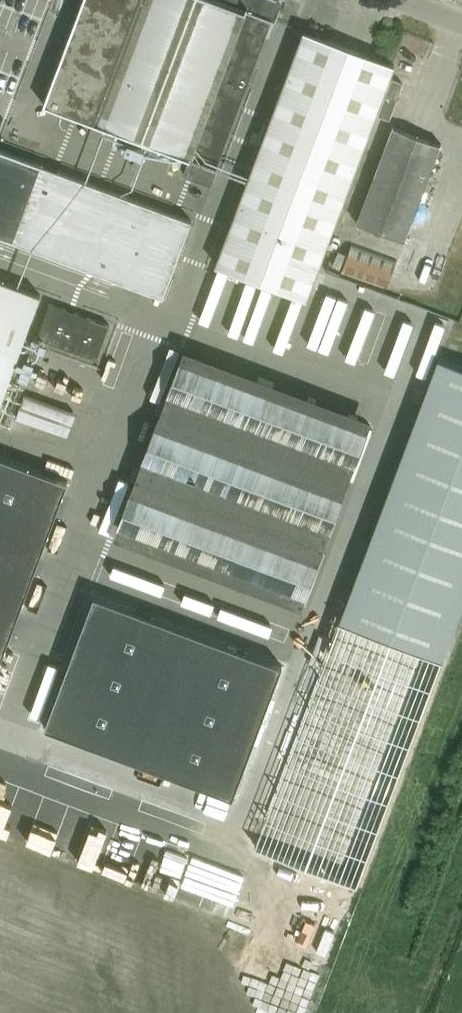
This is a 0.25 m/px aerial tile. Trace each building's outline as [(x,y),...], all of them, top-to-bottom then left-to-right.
[(44,105),(188,158),(181,173),(210,183),(271,17),(275,19),(282,0),(83,0),(44,105)] [(398,57),(306,21),(215,253),(307,289),(398,57)] [(441,142),(394,124),(359,219),(406,236),(441,142)] [(41,163),(0,147),(0,234),(12,239),(41,163)] [(192,219),(41,163),(12,239),(164,296),(192,219)] [(398,260),(353,243),(341,272),(387,289),(398,260)] [(0,280),(0,402),(41,295),(0,280)] [(333,288),(315,343),(405,372),(422,321),(398,313),(399,311),(360,298),(361,297),(333,288)] [(50,302),(36,336),(97,359),(110,325),(50,302)] [(226,321),(222,332),(270,351),(278,331),(264,325),(258,339),(252,336),(254,332),(226,321)] [(185,348),(114,536),(302,606),(372,419),(185,348)] [(341,619),(442,657),(461,603),(461,365),(439,357),(341,619)] [(30,406),(84,416),(88,392),(35,382),(30,406)] [(2,658),(69,482),(0,456),(0,657),(2,658)] [(101,523),(116,529),(128,500),(113,494),(101,523)] [(92,594),(43,722),(231,793),(279,664),(92,594)] [(442,657),(341,619),(256,844),(357,882),(442,657)] [(220,638),(243,634),(241,621),(218,626),(220,638)]
